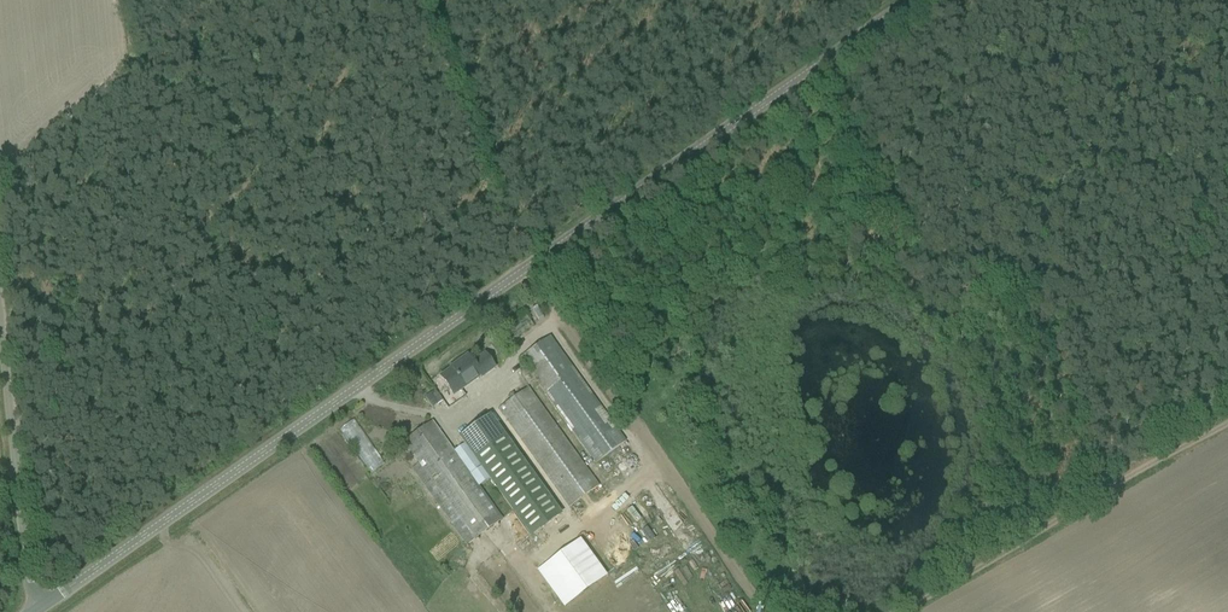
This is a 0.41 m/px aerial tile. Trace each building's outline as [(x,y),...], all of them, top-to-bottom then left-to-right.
[(1002,281),(982,293),(986,300),(998,293),(1003,301),(1011,296),(1002,281)] [(520,357),(527,367),(595,463),(625,441),(550,336),(520,357)] [(467,355),(456,363),(457,365),(440,377),(453,395),(481,375),(482,376),(495,367),(485,353),(473,362),(467,355)] [(498,409),(505,418),(569,507),(598,485),(528,387),(498,409)] [(427,389),(415,396),(423,407),(434,399),(427,389)] [(489,415),(460,436),(465,443),(490,477),(530,534),(560,513),(489,415)] [(333,427),(356,467),(370,459),(347,419),(333,427)] [(412,468),(419,478),(467,544),(502,519),(478,486),(490,477),(465,443),(454,451),(432,421),(403,442),(419,464),(412,468)] [(599,523),(597,530),(606,532),(607,525),(599,523)] [(600,542),(593,545),(596,553),(604,551),(600,542)] [(570,546),(537,569),(563,606),(597,584),(570,546)] [(481,572),(487,569),(481,560),(475,563),(481,572)]
